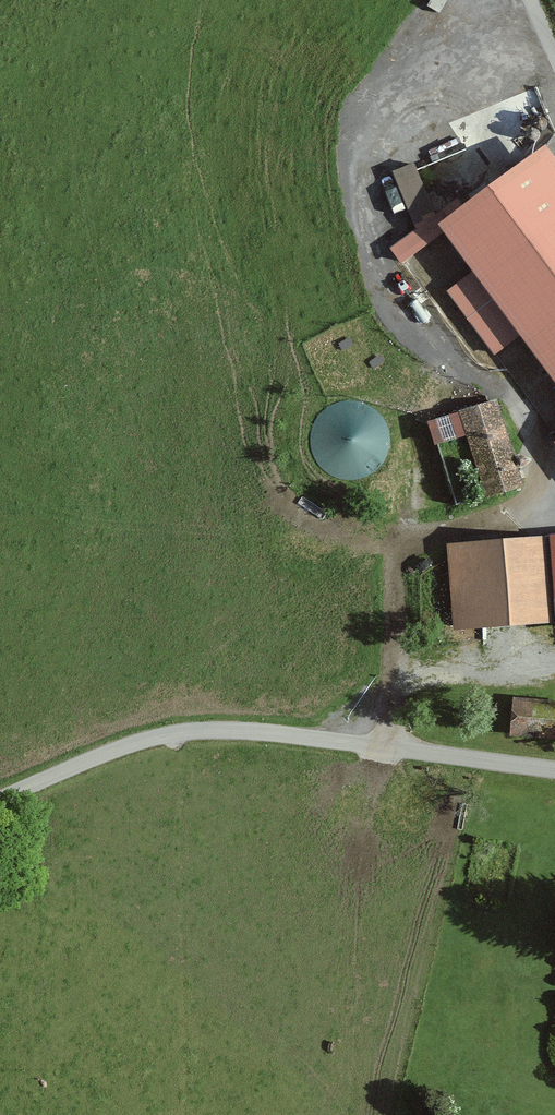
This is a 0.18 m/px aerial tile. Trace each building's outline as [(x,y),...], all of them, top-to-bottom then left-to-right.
[(526,327),(554,365),(554,159),(548,150),(445,225),(477,270),(526,327)] [(414,157),(391,167),(416,226),(439,217),(414,157)] [(464,277),(447,287),(494,351),(526,327),(477,270),(464,277)] [(388,454),(391,440),(389,427),(382,415),(372,406),(360,401),(346,400),(333,404),(322,411),(315,421),(311,434),(311,446),(315,459),(323,469),(333,476),(346,480),(359,479),(371,474),(382,465),(388,454)] [(520,489),(494,403),(456,414),(482,500),(520,489)] [(448,635),(554,625),(554,589),(550,536),(440,546),(448,635)] [(514,697),(512,734),(554,737),(554,700),(514,697)]
